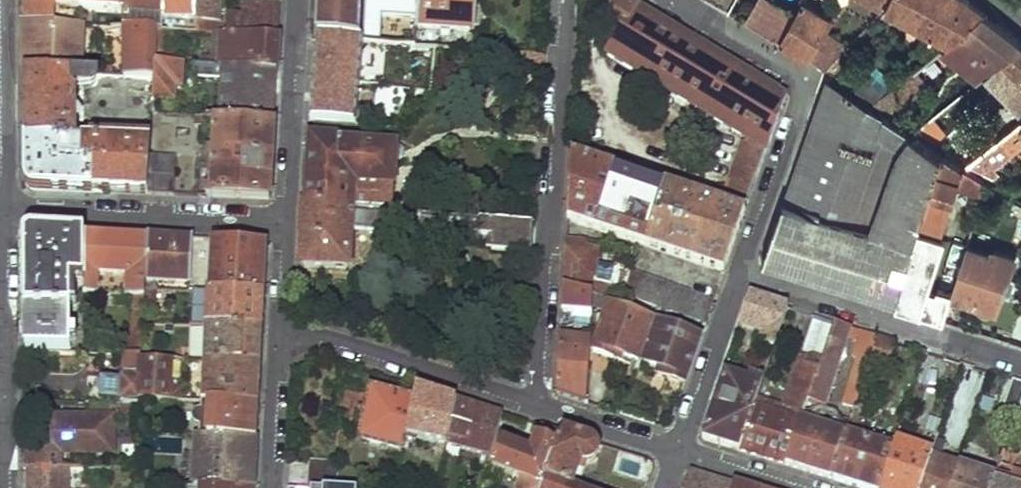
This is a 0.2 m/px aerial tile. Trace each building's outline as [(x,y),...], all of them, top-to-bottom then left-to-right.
[(24,23),(81,26),(82,12),(109,14),(110,28),(120,28),(121,0),(24,0),(24,23)] [(120,28),(125,29),(154,31),(155,33),(161,34),(162,18),(161,0),(121,0),(120,28)] [(162,18),(196,18),(196,0),(161,0),(162,18)] [(196,18),(220,17),(220,2),(220,0),(196,0),(196,18)] [(317,36),(365,41),(416,44),(418,25),(419,0),(320,0),(317,36)] [(418,25),(471,28),(473,0),(419,0),(418,25)] [(609,22),(623,29),(634,7),(622,0),(613,0),(609,22)] [(730,12),(736,0),(710,0),(730,12)] [(883,4),(949,41),(984,12),(968,0),(886,0),(883,4)] [(196,18),(197,36),(223,37),(277,38),(278,4),(220,2),(220,17),(196,18)] [(804,2),(783,43),(809,58),(810,56),(832,19),(804,2)] [(623,29),(608,54),(750,139),(767,150),(786,99),(634,7),(623,29)] [(847,10),(834,33),(854,46),(869,23),(847,10)] [(984,12),(949,41),(942,48),(979,79),(984,75),(1020,44),(1020,42),(984,12)] [(125,29),(122,78),(151,79),(153,64),(155,33),(154,31),(125,29)] [(155,33),(153,64),(172,64),(172,54),(163,52),(164,34),(161,34),(155,33)] [(317,36),(311,120),(341,124),(357,125),(365,41),(317,36)] [(222,59),(222,68),(276,72),(277,38),(223,37),(222,59)] [(984,75),(997,88),(1018,104),(1016,107),(1020,112),(1020,44),(984,75)] [(836,57),(827,69),(831,72),(835,75),(842,65),(844,62),(836,57)] [(204,58),(203,67),(222,68),(222,59),(204,58)] [(151,79),(151,102),(157,103),(179,104),(181,89),(187,90),(188,67),(172,64),(153,64),(151,79)] [(217,106),(216,118),(274,122),(276,72),(222,68),(203,67),(198,66),(197,72),(200,72),(199,78),(219,79),(217,106)] [(98,68),(98,77),(111,77),(111,69),(98,68)] [(877,69),(854,89),(876,105),(893,92),(894,91),(877,69)] [(25,141),(70,143),(72,76),(24,75),(25,110),(25,141)] [(98,87),(98,77),(85,76),(85,87),(98,87)] [(151,102),(151,79),(122,78),(111,77),(98,77),(98,87),(85,87),(84,128),(90,129),(90,143),(70,143),(25,141),(25,183),(33,190),(148,196),(150,157),(150,115),(151,102)] [(829,79),(764,264),(829,284),(898,306),(917,249),(929,214),(946,158),(829,79)] [(902,103),(893,92),(876,105),(891,114),(902,103)] [(197,105),(196,118),(211,118),(216,118),(217,106),(197,105)] [(196,118),(195,129),(204,128),(205,123),(210,123),(211,118),(196,118)] [(205,191),(205,198),(270,199),(274,122),(216,118),(210,190),(205,191)] [(311,120),(310,137),(340,139),(341,124),(311,120)] [(929,122),(919,132),(937,143),(947,138),(929,122)] [(977,160),(969,166),(986,175),(1020,146),(1020,122),(977,160)] [(310,137),(305,204),(392,212),(397,161),(404,161),(404,151),(340,144),(340,139),(310,137)] [(744,140),(725,189),(750,199),(767,150),(750,139),(744,140)] [(972,154),(963,161),(969,166),(977,160),(972,154)] [(571,155),(567,220),(641,245),(660,184),(571,155)] [(148,196),(174,197),(175,159),(150,157),(148,196)] [(976,177),(946,158),(929,214),(947,221),(958,188),(972,193),(976,177)] [(1007,186),(1016,192),(1020,188),(1020,175),(1007,186)] [(988,185),(976,177),(972,193),(984,197),(988,185)] [(660,184),(641,245),(723,272),(746,211),(660,184)] [(304,239),(302,264),(349,268),(353,229),(387,231),(387,227),(493,238),(493,251),(531,255),(532,224),(392,212),(305,204),(301,238),(304,239)] [(947,221),(929,214),(917,249),(937,255),(947,221)] [(27,351),(68,351),(69,277),(84,277),(84,235),(36,233),(32,234),(28,238),(26,244),(27,298),(27,351)] [(84,277),(84,294),(125,296),(144,296),(145,289),(146,279),(147,237),(84,235),(84,277)] [(147,237),(146,279),(191,281),(193,239),(147,237)] [(193,239),(191,281),(197,282),(210,282),(211,291),(265,293),(266,243),(193,239)] [(565,241),(563,285),(594,295),(606,298),(607,292),(624,297),(631,273),(632,271),(615,268),(610,279),(599,276),(600,250),(587,248),(588,242),(565,241)] [(1016,259),(970,242),(962,265),(953,289),(951,296),(996,315),(1016,259)] [(937,255),(917,249),(898,306),(919,311),(927,284),(937,255)] [(631,273),(624,297),(665,311),(674,287),(631,273)] [(940,288),(927,284),(919,311),(944,319),(951,296),(953,289),(941,285),(940,288)] [(563,285),(561,311),(591,314),(594,295),(563,285)] [(665,311),(704,324),(712,302),(674,287),(665,311)] [(145,289),(144,296),(144,306),(157,307),(158,289),(145,289)] [(176,290),(158,289),(157,307),(175,308),(176,290)] [(265,293),(211,291),(198,290),(194,290),(192,327),(206,328),(262,330),(265,293)] [(129,311),(127,354),(141,354),(144,326),(144,306),(144,296),(125,296),(124,311),(129,311)] [(750,297),(740,325),(761,333),(759,340),(767,343),(765,349),(772,351),(786,308),(750,297)] [(608,310),(593,354),(620,362),(623,358),(634,363),(648,322),(608,310)] [(833,326),(813,320),(779,416),(752,408),(737,450),(762,458),(786,465),(806,408),(809,401),(833,326)] [(833,326),(809,401),(826,408),(848,339),(852,328),(834,323),(833,326)] [(655,325),(641,365),(654,370),(653,374),(683,384),(700,340),(655,325)] [(262,330),(206,328),(203,363),(260,364),(262,330)] [(852,328),(848,339),(858,342),(861,331),(852,328)] [(856,358),(841,404),(854,409),(856,404),(868,362),(876,336),(861,331),(858,342),(853,358),(856,358)] [(557,394),(586,403),(589,342),(560,336),(557,394)] [(876,336),(868,362),(888,369),(897,343),(876,336)] [(122,380),(122,403),(135,404),(136,401),(180,402),(180,396),(181,389),(171,389),(173,369),(180,370),(181,362),(141,360),(140,380),(122,380)] [(203,363),(200,403),(258,403),(260,364),(203,363)] [(718,387),(700,438),(719,444),(737,450),(752,408),(760,387),(723,374),(718,387)] [(88,396),(113,397),(114,377),(90,375),(88,396)] [(1004,407),(1018,411),(1020,403),(1020,382),(1013,379),(1004,407)] [(413,400),(406,435),(445,448),(457,398),(417,386),(413,400)] [(372,387),(361,437),(402,448),(406,435),(413,400),(372,387)] [(457,398),(445,448),(488,460),(504,413),(457,398)] [(200,403),(198,437),(256,438),(258,403),(200,403)] [(851,419),(845,437),(852,438),(864,408),(856,404),(854,409),(851,419)] [(835,434),(806,425),(811,410),(806,408),(786,465),(809,472),(831,479),(845,437),(851,419),(840,416),(835,434)] [(113,455),(114,422),(54,421),(53,454),(27,453),(27,469),(61,469),(61,454),(113,455)] [(504,443),(496,468),(545,484),(548,479),(563,432),(543,425),(535,451),(504,443)] [(965,450),(971,429),(958,425),(951,445),(965,450)] [(548,479),(571,487),(577,487),(584,470),(587,470),(594,467),(597,462),(598,458),(599,454),(598,450),(596,446),(593,441),(563,432),(548,479)] [(135,436),(136,443),(190,444),(191,437),(135,436)] [(831,479),(855,487),(859,487),(880,487),(894,446),(895,442),(874,436),(871,444),(852,438),(845,437),(831,479)] [(194,487),(199,487),(253,487),(256,438),(198,437),(196,458),(195,470),(194,487)] [(880,487),(919,487),(930,457),(894,446),(880,487)] [(185,469),(195,470),(196,458),(186,457),(185,469)] [(919,487),(951,487),(959,467),(959,465),(930,457),(919,487)] [(307,487),(336,487),(335,461),(308,461),(307,487)] [(951,487),(990,487),(993,480),(959,467),(951,487)] [(27,469),(27,487),(70,487),(70,469),(61,469),(27,469)] [(690,471),(684,487),(731,487),(733,485),(711,478),(690,471)] [(1012,472),(1008,484),(993,480),(990,487),(1020,487),(1020,475),(1012,472)] [(544,487),(571,487),(548,479),(545,484),(544,487)]
